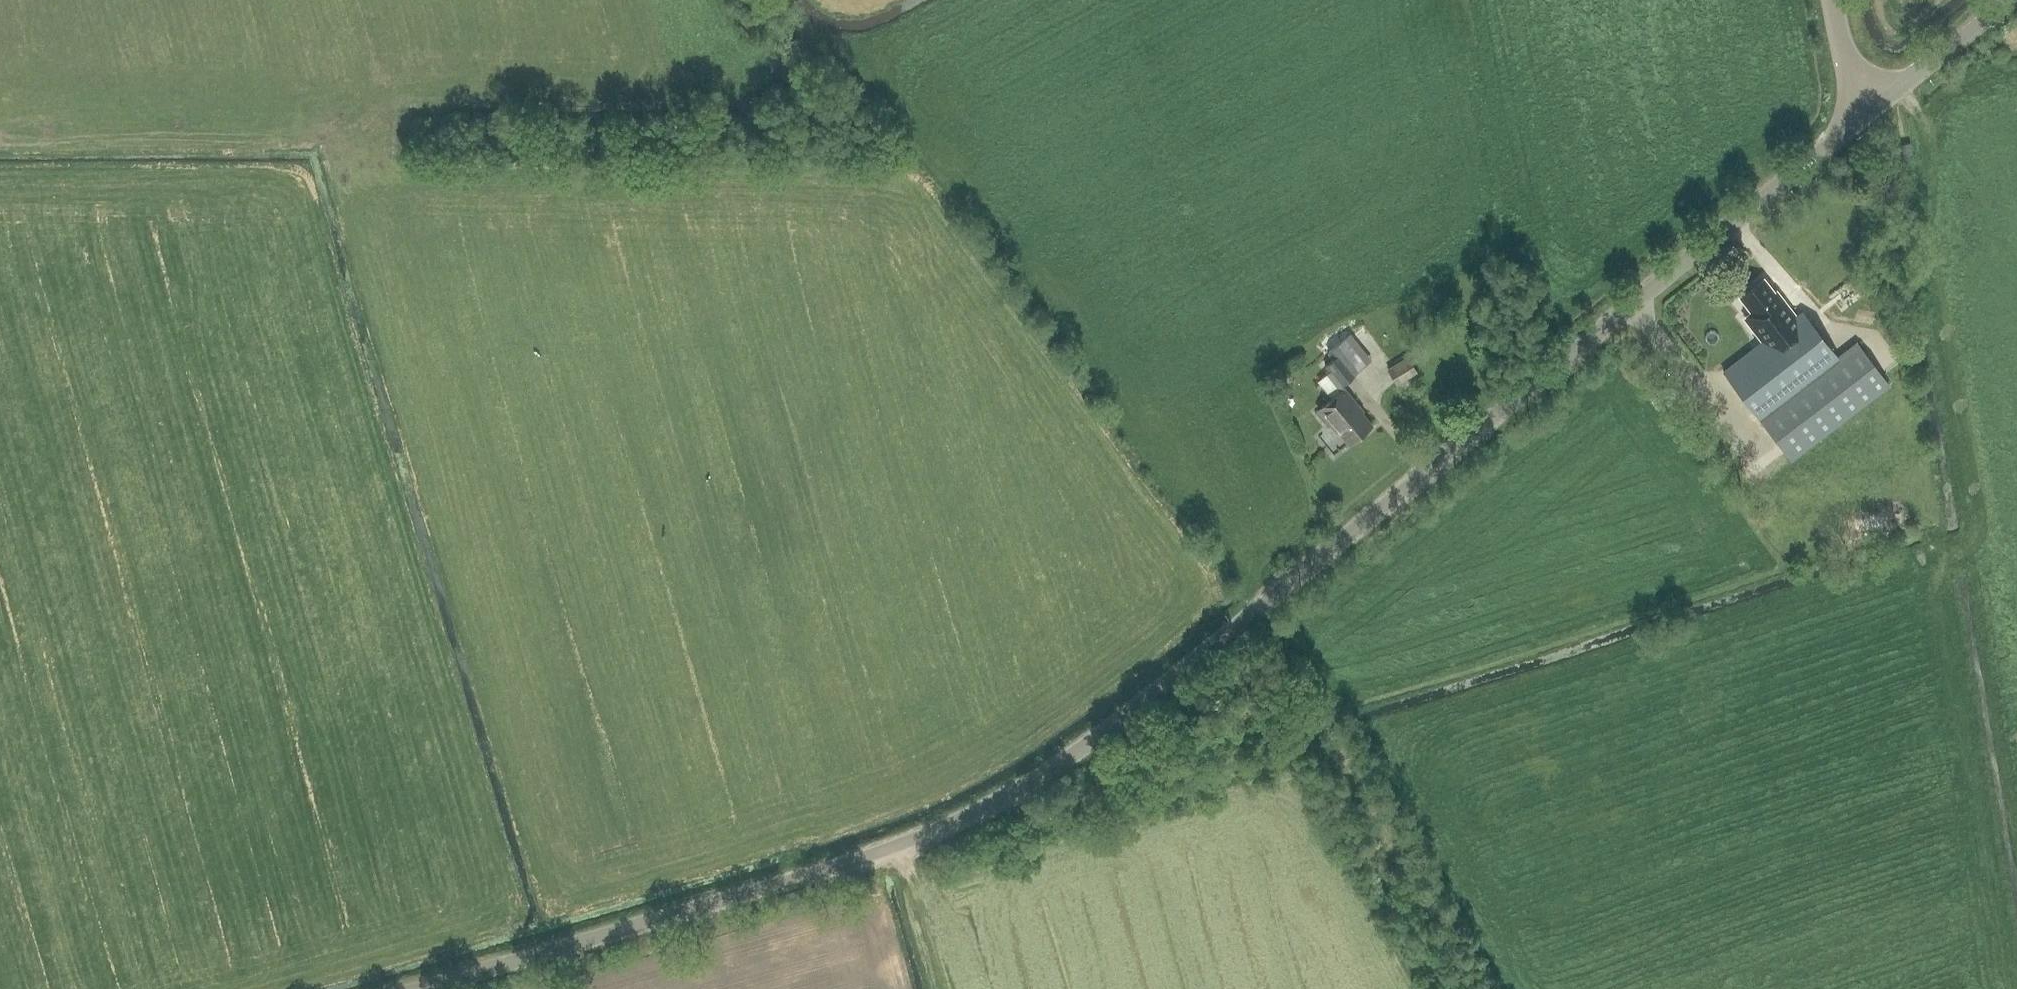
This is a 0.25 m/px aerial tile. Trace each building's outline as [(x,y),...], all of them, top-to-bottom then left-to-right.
[(1912,154),(1910,143),(1901,144),(1903,155),(1912,154)] [(1760,343),(1723,371),(1792,460),(1889,386),(1857,343),(1837,358),(1802,312),(1796,316),(1786,301),(1782,305),(1763,280),(1741,297),(1759,320),(1748,328),(1760,343)] [(1339,355),(1325,366),(1330,372),(1331,371),(1343,385),(1355,375),(1339,355)] [(1419,373),(1408,356),(1387,369),(1398,385),(1419,373)] [(1349,444),(1372,425),(1361,412),(1363,410),(1345,389),(1319,411),(1337,432),(1338,431),(1349,444)]
